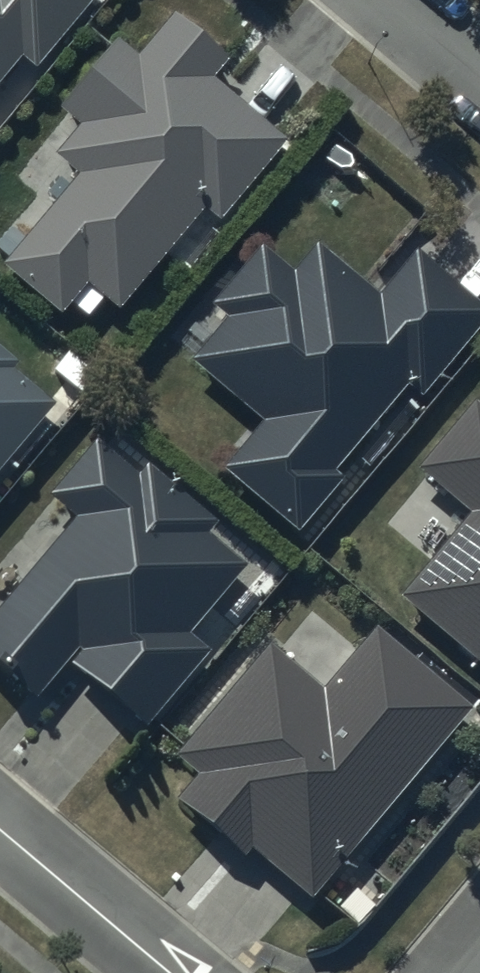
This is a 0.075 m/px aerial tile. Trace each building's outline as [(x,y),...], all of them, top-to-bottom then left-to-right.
[(20,65),(36,78),(98,0),(0,0),(0,90),(20,65)] [(5,274),(64,323),(88,294),(122,321),(205,218),(222,231),(290,148),(213,86),(229,67),(175,23),(139,67),(117,50),(62,118),(82,134),(58,164),(80,182),(5,274)] [(297,538),(341,486),(335,481),(408,393),(423,406),(479,338),(479,312),(419,261),(382,306),(320,255),(297,283),(263,255),(213,315),(227,327),(191,370),(264,430),(224,478),(297,538)] [(52,412),(10,376),(16,368),(0,355),(0,474),(52,412)] [(473,412),(419,476),(472,520),(401,605),(479,670),(479,418),(473,412)] [(33,706),(72,659),(78,664),(69,675),(142,735),(205,658),(186,643),(243,574),(204,542),(214,530),(145,473),(136,484),(95,450),(49,506),(75,527),(0,619),(0,679),(33,706)] [(253,856),(311,904),(469,714),(377,638),(325,700),(268,653),(178,761),(201,780),(179,807),(247,863),(253,856)]
